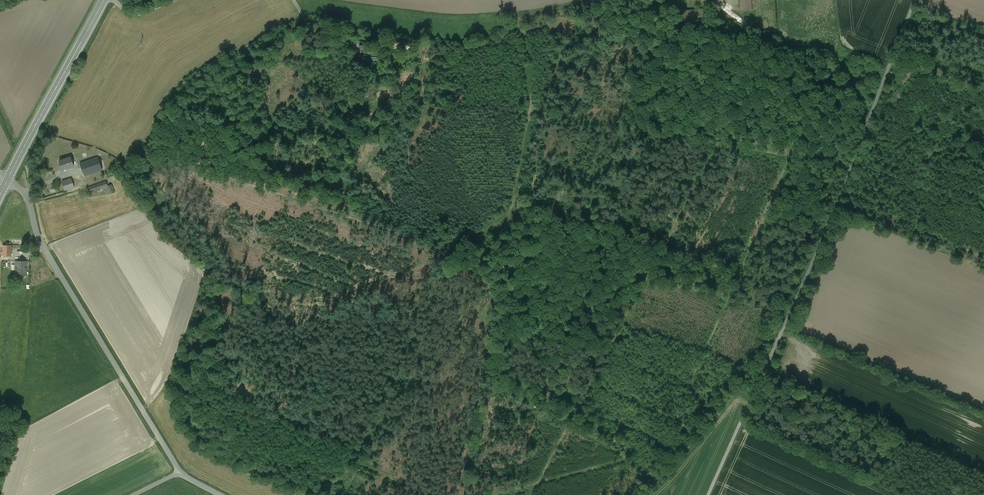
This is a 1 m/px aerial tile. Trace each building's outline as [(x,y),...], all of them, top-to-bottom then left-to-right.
[(741,11),(751,11),(751,0),(741,0),(741,11)] [(65,159),(59,161),(62,170),(74,166),(71,157),(68,158),(66,159),(65,159)] [(98,157),(80,163),(84,176),(102,170),(98,157)] [(71,179),(62,182),(65,190),(73,187),(71,179)] [(106,182),(89,188),(90,192),(107,187),(108,186),(106,182)] [(26,267),(15,267),(15,275),(26,276),(26,267)]
